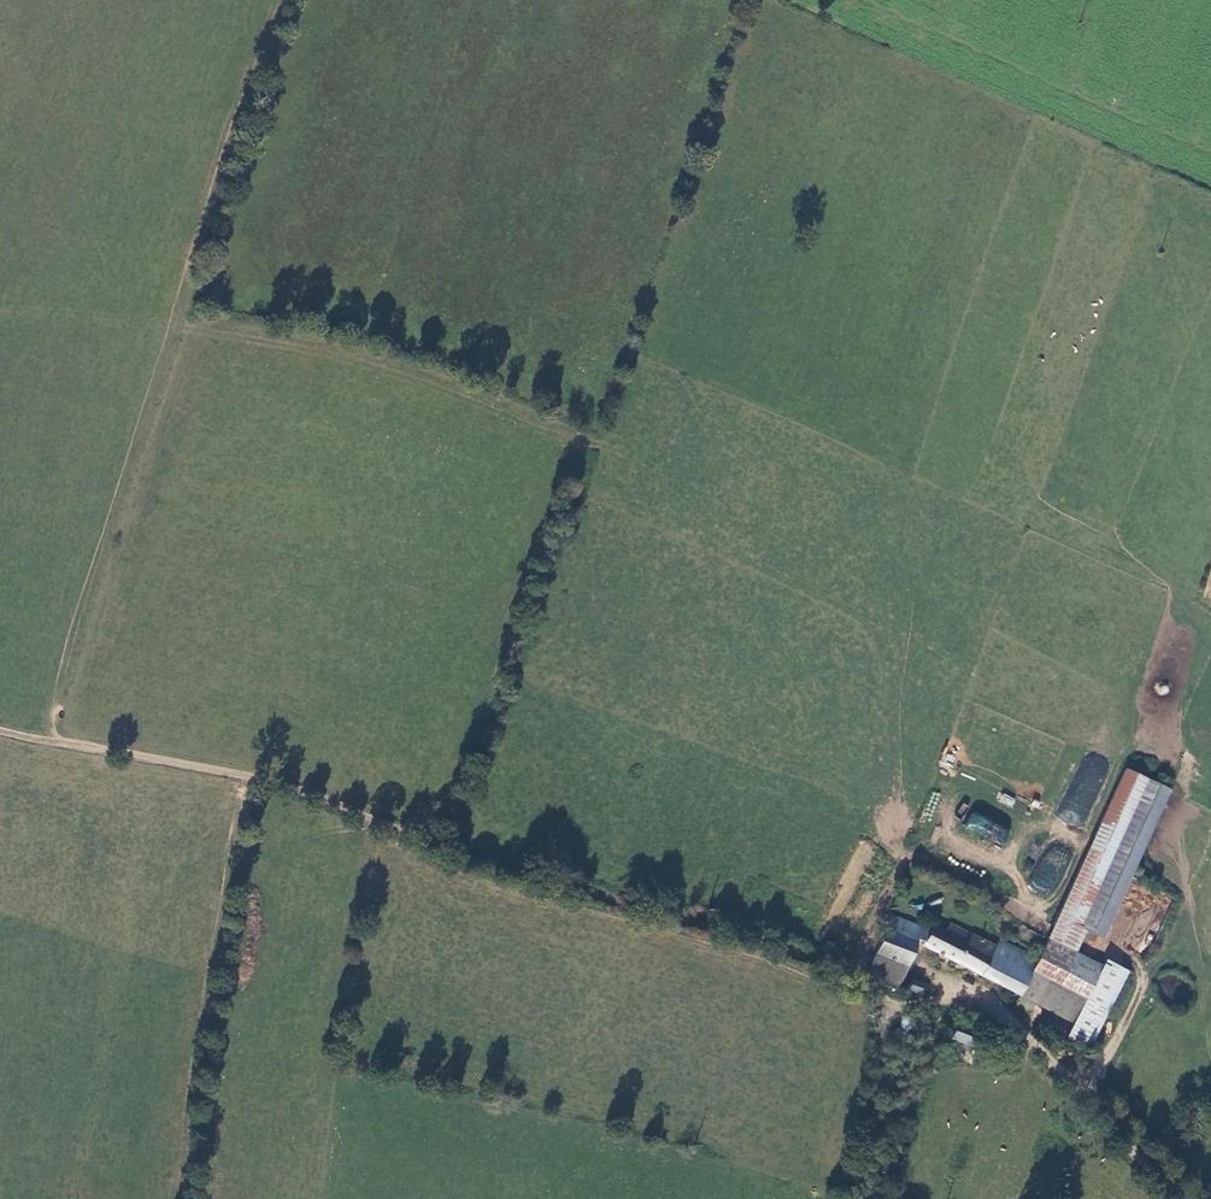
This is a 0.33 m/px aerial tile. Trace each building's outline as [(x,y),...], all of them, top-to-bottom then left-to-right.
[(1102,934),(1171,786),(1127,766),(1059,913),(1084,925),(1102,934)] [(997,802),(1013,807),(1015,798),(999,793),(997,802)] [(964,827),(1003,845),(1010,830),(972,812),(964,827)] [(1022,993),(1039,958),(997,937),(996,940),(949,919),(945,927),(933,922),(930,926),(891,909),(876,947),(909,963),(919,943),(1022,993)] [(1074,948),(1084,925),(1059,913),(1049,935),(1051,935),(1074,948)] [(1038,1001),(1075,1019),(1104,963),(1074,948),(1051,935),(1039,958),(1022,993),(1038,1001)] [(864,976),(896,991),(902,978),(904,971),(909,963),(876,947),(864,976)] [(1104,963),(1075,1019),(1068,1034),(1088,1044),(1128,963),(1107,955),(1104,963)] [(904,971),(902,978),(903,981),(905,982),(907,981),(909,979),(910,976),(909,973),(907,972),(904,971)] [(913,975),(908,985),(922,993),(926,984),(913,975)] [(1032,1011),(1038,1001),(1022,993),(1017,1004),(1032,1011)] [(905,1013),(902,1022),(896,1037),(912,1042),(920,1017),(905,1013)] [(968,1042),(979,1030),(962,1016),(952,1029),(968,1042)]
